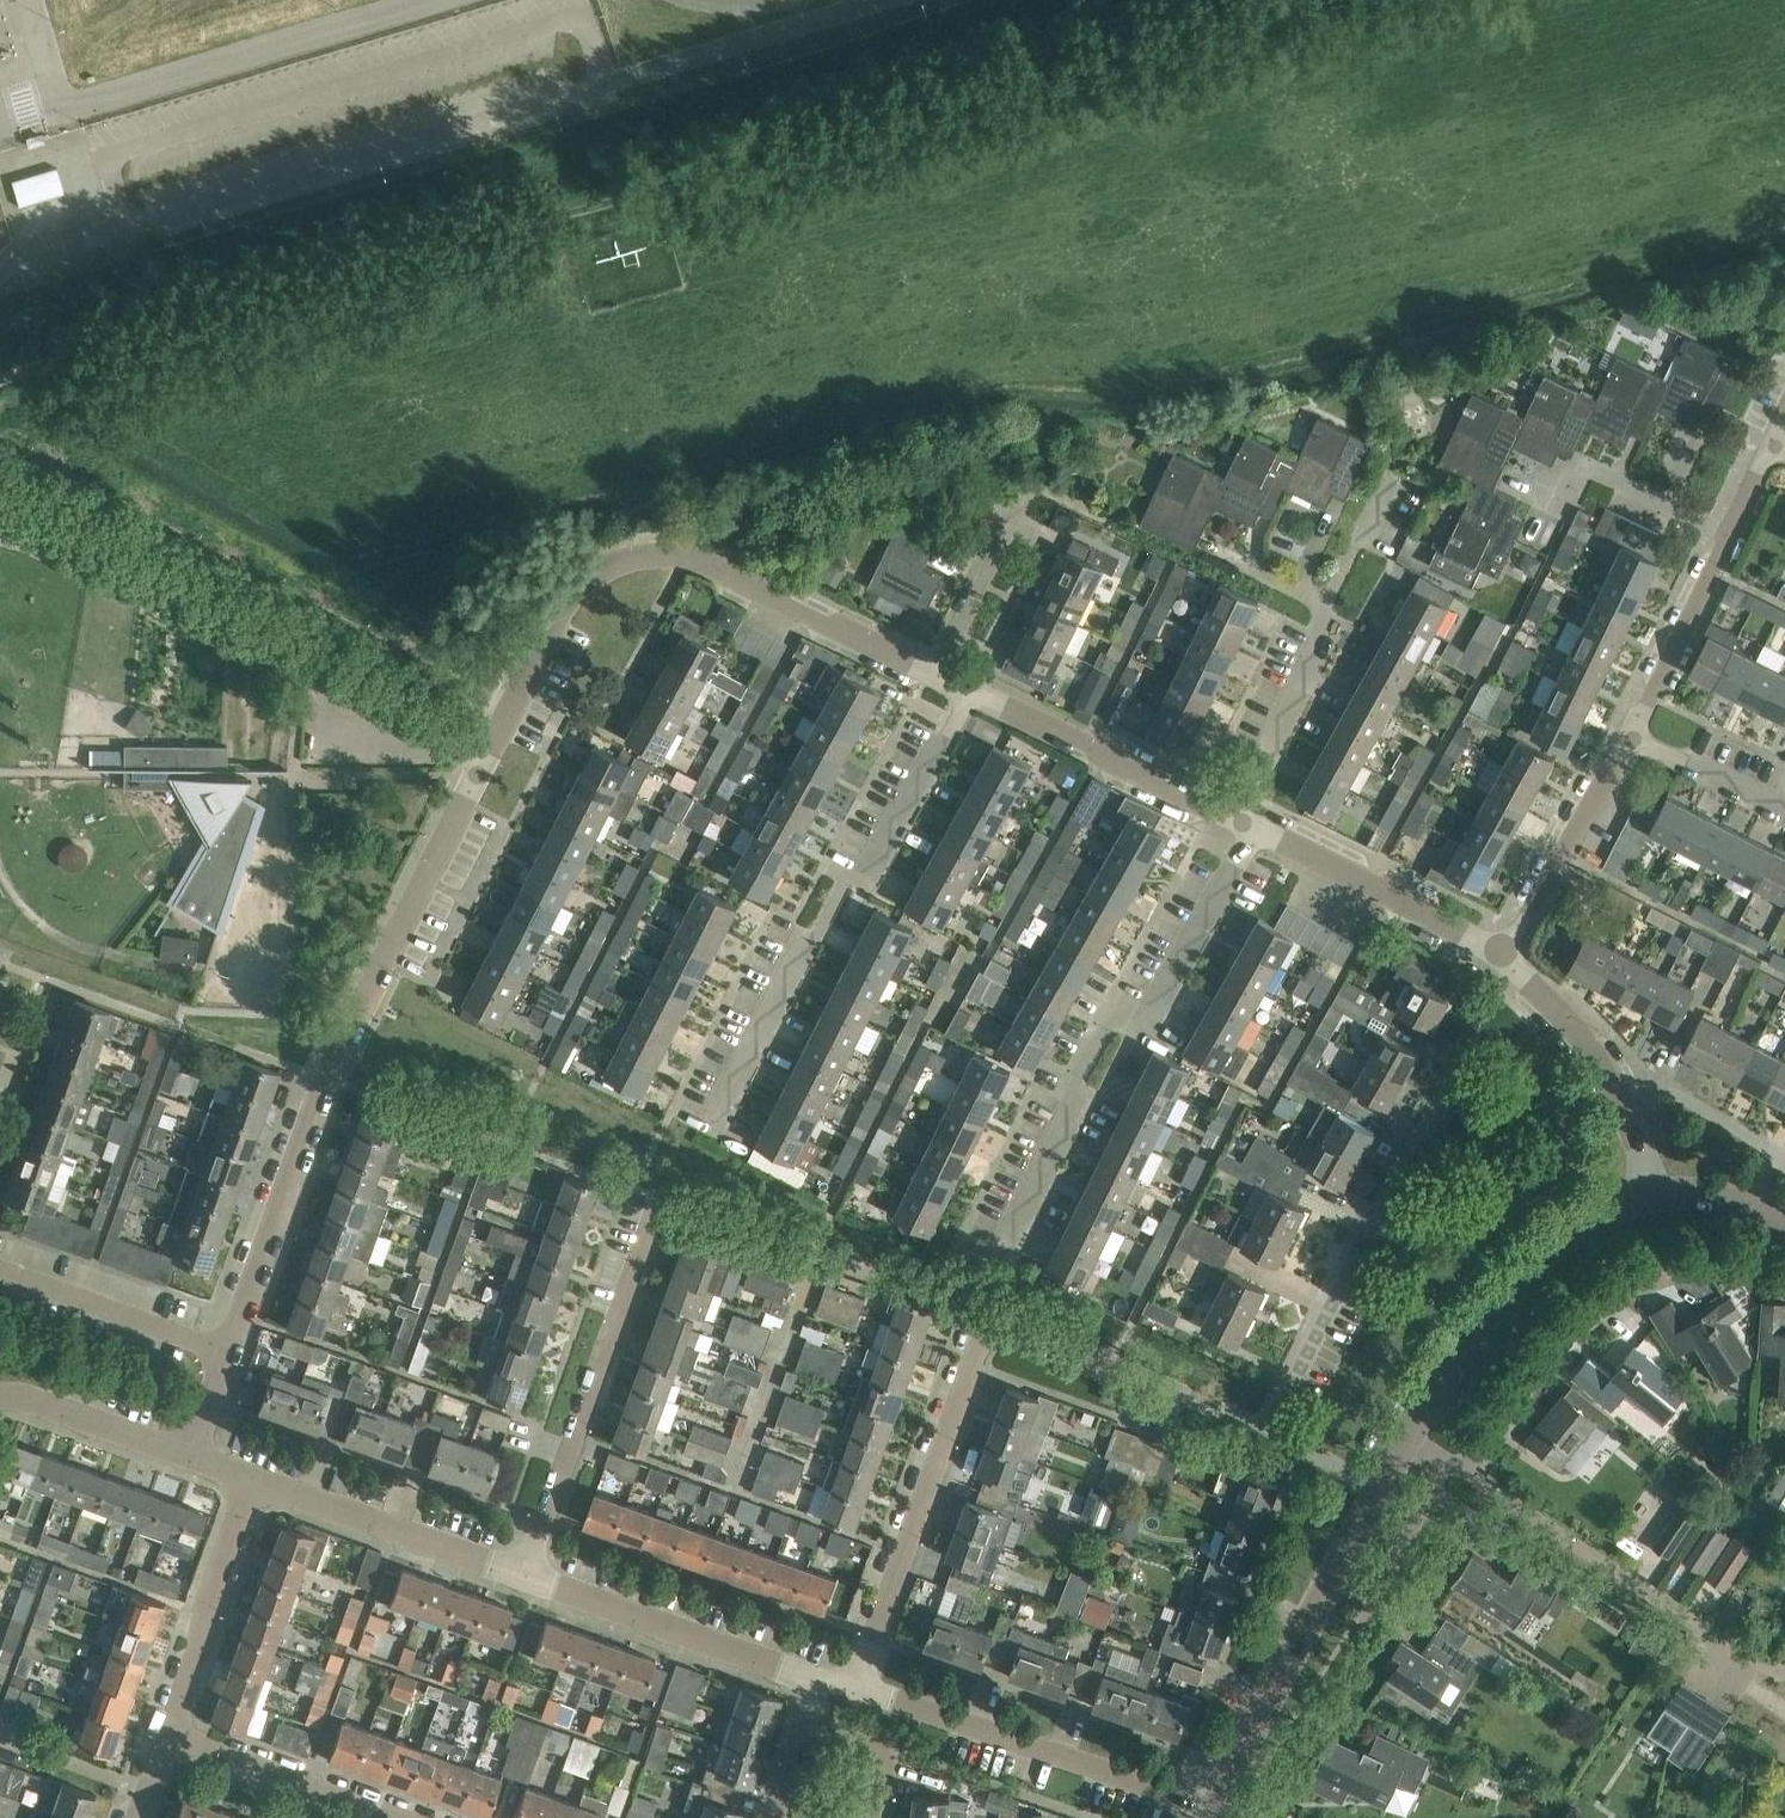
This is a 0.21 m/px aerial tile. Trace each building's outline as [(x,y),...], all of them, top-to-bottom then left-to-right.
[(57,166),(12,180),(28,230),(73,216),(57,166)] [(1693,338),(1671,382),(1672,382),(1658,408),(1698,427),(1713,397),(1725,403),(1745,363),(1693,338)] [(1620,357),(1599,400),(1586,427),(1625,446),(1640,416),(1652,421),(1658,408),(1672,382),(1671,382),(1620,357)] [(1547,375),(1526,418),(1527,419),(1514,445),(1553,464),(1568,434),(1580,440),(1586,427),(1599,400),(1547,375)] [(1440,462),(1479,481),(1494,488),(1494,486),(1501,473),(1488,467),(1501,439),(1514,445),(1527,419),(1526,418),(1473,393),(1451,440),(1440,462)] [(1321,417),(1300,461),(1287,487),(1327,506),(1341,476),(1354,482),(1374,442),(1321,417)] [(1248,436),(1228,478),(1229,479),(1216,506),(1254,524),(1269,494),(1281,500),(1287,487),(1300,461),(1248,436)] [(1229,479),(1228,478),(1176,453),(1142,523),(1195,549),(1202,534),(1189,528),(1203,499),(1216,506),(1229,479)] [(1494,488),(1479,481),(1454,533),(1451,532),(1450,536),(1452,537),(1446,549),(1440,546),(1431,565),(1474,585),(1482,568),(1499,576),(1519,535),(1506,529),(1520,499),(1494,486),(1494,488)] [(1574,519),(1587,525),(1593,513),(1580,507),(1574,519)] [(1596,530),(1607,536),(1618,513),(1607,507),(1596,530)] [(1607,536),(1619,541),(1630,518),(1618,513),(1607,536)] [(1619,541),(1624,544),(1631,547),(1642,524),(1630,518),(1619,541)] [(1642,524),(1631,547),(1642,553),(1653,530),(1642,524)] [(869,586),(908,605),(910,600),(928,609),(946,573),(920,560),(927,544),(897,529),(869,586)] [(1642,553),(1654,558),(1665,535),(1653,530),(1642,553)] [(1561,547),(1573,552),(1579,539),(1567,533),(1561,547)] [(1624,544),(1610,571),(1647,589),(1660,561),(1654,558),(1642,553),(1631,547),(1624,544)] [(1068,549),(1055,578),(1092,596),(1106,568),(1114,572),(1120,559),(1094,546),(1088,559),(1068,549)] [(1553,562),(1565,568),(1573,552),(1561,547),(1553,562)] [(1173,571),(1166,586),(1178,591),(1185,577),(1173,571)] [(1610,571),(1597,598),(1634,616),(1647,589),(1610,571)] [(1421,574),(1415,586),(1450,605),(1456,594),(1421,574)] [(1055,578),(1042,605),(1079,623),(1092,596),(1055,578)] [(124,580),(122,589),(136,591),(137,581),(124,580)] [(1221,582),(1209,607),(1248,625),(1260,601),(1221,582)] [(1739,601),(1754,608),(1759,597),(1735,584),(1728,599),(1738,604),(1739,601)] [(1178,591),(1166,586),(1155,608),(1167,615),(1178,591)] [(1415,586),(1400,613),(1435,632),(1450,605),(1415,586)] [(1541,586),(1535,600),(1546,606),(1553,592),(1541,586)] [(1768,615),(1777,620),(1783,608),(1759,597),(1754,608),(1742,631),(1747,633),(1752,622),(1762,627),(1768,615)] [(1597,598),(1584,625),(1621,642),(1634,616),(1597,598)] [(1134,600),(1128,614),(1140,620),(1147,607),(1134,600)] [(1546,606),(1535,600),(1528,614),(1540,620),(1546,606)] [(1042,605),(1028,632),(1066,650),(1079,623),(1042,605)] [(1209,607),(1198,630),(1237,649),(1248,625),(1209,607)] [(1784,624),(1784,609),(1783,608),(1777,620),(1784,624)] [(1400,613),(1385,639),(1420,658),(1435,632),(1400,613)] [(1128,614),(1115,640),(1127,646),(1140,620),(1128,614)] [(731,640),(743,647),(755,625),(743,618),(731,640)] [(1150,618),(1144,632),(1155,638),(1162,624),(1150,618)] [(743,647),(754,653),(766,631),(755,625),(743,647)] [(1584,625),(1571,651),(1608,669),(1621,642),(1584,625)] [(1198,630),(1187,653),(1225,672),(1237,649),(1198,630)] [(687,631),(672,658),(707,678),(722,651),(687,631)] [(754,653),(765,659),(777,637),(766,631),(754,653)] [(1066,650),(1028,632),(1015,658),(1033,667),(1027,679),(1053,692),(1061,677),(1054,674),(1066,650)] [(1144,632),(1137,646),(1149,652),(1155,638),(1144,632)] [(1691,672),(1715,684),(1734,646),(1733,645),(1737,638),(1727,632),(1723,640),(1710,634),(1691,672)] [(1474,636),(1466,650),(1486,661),(1494,647),(1474,636)] [(777,637),(765,659),(776,665),(789,643),(777,637)] [(1385,639),(1371,664),(1406,684),(1420,658),(1385,639)] [(1115,640),(1102,668),(1114,674),(1127,646),(1115,640)] [(1524,644),(1517,658),(1529,664),(1536,649),(1524,644)] [(1715,684),(1738,696),(1757,658),(1734,646),(1715,684)] [(1466,650),(1462,657),(1458,664),(1478,674),(1486,661),(1466,650)] [(1571,651),(1558,678),(1595,696),(1608,669),(1571,651)] [(1187,653),(1175,676),(1214,695),(1225,672),(1187,653)] [(793,655),(785,670),(797,676),(805,662),(793,655)] [(672,658),(657,684),(693,704),(707,678),(672,658)] [(1529,664),(1517,658),(1511,672),(1523,678),(1529,664)] [(1738,696),(1761,708),(1780,670),(1757,658),(1738,696)] [(743,698),(744,698),(755,704),(763,691),(776,665),(765,659),(751,684),(742,679),(734,693),(743,698)] [(1128,664),(1121,679),(1133,684),(1140,670),(1128,664)] [(1371,664),(1356,690),(1392,710),(1406,684),(1371,664)] [(1114,674),(1102,668),(1095,682),(1107,688),(1114,674)] [(785,670),(773,692),(785,698),(797,676),(785,670)] [(1784,720),(1784,718),(1784,672),(1780,670),(1761,708),(1784,720)] [(845,671),(832,694),(870,715),(883,691),(845,671)] [(1175,676),(1164,699),(1203,718),(1214,695),(1175,676)] [(1558,678),(1545,705),(1582,723),(1595,696),(1558,678)] [(1121,679),(1114,693),(1126,699),(1133,684),(1121,679)] [(657,684),(643,710),(678,730),(684,733),(690,723),(684,719),(693,704),(657,684)] [(1505,684),(1490,716),(1501,722),(1517,690),(1505,684)] [(1356,690),(1342,716),(1377,736),(1392,710),(1356,690)] [(773,692),(761,714),(772,721),(785,698),(773,692)] [(1453,692),(1446,706),(1457,712),(1465,698),(1453,692)] [(832,694),(819,717),(857,738),(870,715),(832,694)] [(744,698),(730,724),(741,730),(755,704),(744,698)] [(1203,718),(1164,699),(1146,736),(1168,747),(1174,735),(1191,743),(1203,718)] [(1582,723),(1545,705),(1532,732),(1568,750),(1582,723)] [(1446,706),(1438,719),(1450,726),(1457,712),(1446,706)] [(137,707),(128,720),(146,732),(155,719),(137,707)] [(1470,709),(1465,719),(1479,726),(1481,723),(1501,733),(1504,727),(1500,725),(1488,720),(1483,717),(1484,716),(1470,709)] [(678,730),(643,710),(628,737),(664,757),(678,730)] [(761,714),(753,728),(765,735),(772,721),(761,714)] [(1342,716),(1328,742),(1363,762),(1377,736),(1342,716)] [(819,717),(807,739),(845,760),(857,738),(819,717)] [(723,736),(715,750),(726,756),(741,730),(730,724),(729,724),(719,718),(713,731),(723,736)] [(1462,723),(1454,737),(1465,744),(1473,730),(1462,723)] [(1454,737),(1440,763),(1451,769),(1452,768),(1458,772),(1466,759),(1459,755),(1465,744),(1454,737)] [(1520,738),(1505,764),(1540,784),(1555,757),(1520,738)] [(807,739),(795,762),(832,783),(845,760),(807,739)] [(1328,742),(1313,768),(1349,788),(1363,762),(1328,742)] [(228,768),(228,744),(125,743),(124,786),(141,786),(141,784),(168,784),(168,776),(222,776),(222,768),(228,768)] [(596,744),(584,768),(622,787),(622,788),(637,796),(654,763),(637,754),(633,763),(596,744)] [(995,744),(983,767),(1020,788),(1033,765),(995,744)] [(1425,744),(1417,758),(1428,764),(1436,750),(1425,744)] [(743,746),(736,759),(747,766),(755,752),(743,746)] [(715,750),(707,764),(693,790),(704,796),(726,756),(715,750)] [(1428,764),(1417,758),(1409,771),(1421,778),(1428,764)] [(736,759),(723,782),(735,788),(747,766),(736,759)] [(795,762),(782,785),(820,805),(832,783),(795,762)] [(1451,769),(1440,763),(1432,776),(1444,783),(1451,769)] [(1505,764),(1490,790),(1526,810),(1540,784),(1505,764)] [(983,767),(970,790),(1008,811),(1020,788),(983,767)] [(584,768),(572,791),(610,811),(622,788),(622,787),(584,768)] [(1349,788),(1313,768),(1298,795),(1334,815),(1349,788)] [(168,776),(168,784),(168,786),(182,787),(210,836),(180,889),(222,913),(257,810),(244,802),(240,809),(232,804),(248,776),(222,776),(168,776)] [(735,788),(723,782),(710,805),(715,808),(722,812),(735,788)] [(1402,783),(1388,809),(1400,816),(1414,790),(1402,783)] [(782,785),(770,807),(807,828),(820,805),(782,785)] [(684,819),(695,798),(677,788),(665,810),(684,819)] [(1425,788),(1411,814),(1422,821),(1437,794),(1425,788)] [(970,790),(958,813),(995,833),(1008,811),(970,790)] [(1490,790),(1476,816),(1511,836),(1526,810),(1490,790)] [(572,791),(560,814),(599,834),(610,811),(572,791)] [(1059,792),(1052,805),(1063,812),(1071,799),(1059,792)] [(1651,831),(1677,844),(1696,808),(1669,795),(1661,810),(1655,822),(1651,831)] [(710,805),(695,798),(684,819),(703,830),(715,808),(710,805)] [(1032,810),(1043,816),(1050,805),(1038,799),(1032,810)] [(1633,810),(1655,822),(1661,810),(1639,799),(1633,810)] [(1052,805),(1039,828),(1051,835),(1063,812),(1052,805)] [(770,807),(757,830),(795,851),(807,828),(770,807)] [(1677,844),(1704,858),(1722,822),(1696,808),(1677,844)] [(1388,809),(1380,823),(1392,830),(1400,816),(1388,809)] [(1649,833),(1651,831),(1655,822),(1633,810),(1627,822),(1649,833)] [(662,812),(652,832),(656,835),(657,835),(669,841),(679,821),(662,812)] [(958,813),(945,836),(982,856),(995,833),(958,813)] [(1133,813),(1118,840),(1153,860),(1168,833),(1133,813)] [(560,814),(548,838),(587,857),(599,834),(560,814)] [(1422,821),(1411,814),(1403,828),(1415,834),(1422,821)] [(1084,821),(1073,815),(1065,829),(1077,835),(1084,821)] [(1476,816),(1462,842),(1497,862),(1511,836),(1476,816)] [(649,831),(637,825),(624,819),(617,833),(649,849),(656,835),(652,832),(649,831)] [(1643,845),(1649,833),(1627,822),(1621,833),(1643,845)] [(1704,858),(1730,872),(1749,836),(1722,822),(1704,858)] [(1039,828),(1026,851),(1038,857),(1051,835),(1039,828)] [(757,830),(745,852),(782,873),(795,851),(757,830)] [(706,832),(699,846),(710,852),(718,838),(706,832)] [(1637,856),(1643,845),(1621,833),(1615,845),(1637,856)] [(945,836),(932,859),(970,879),(982,856),(945,836)] [(1497,862),(1462,842),(1449,836),(1431,867),(1447,876),(1451,871),(1482,889),(1497,862)] [(1730,872),(1757,885),(1776,849),(1749,836),(1730,872)] [(548,838),(536,861),(575,880),(587,857),(548,838)] [(1118,840),(1103,866),(1138,886),(1153,860),(1118,840)] [(1058,841),(1044,866),(1055,873),(1069,848),(1058,841)] [(1631,868),(1637,856),(1615,845),(1609,856),(1631,868)] [(1757,885),(1784,900),(1784,899),(1784,854),(1776,849),(1757,885)] [(1026,851),(1014,874),(1025,880),(1038,857),(1026,851)] [(782,873),(745,852),(732,876),(769,897),(782,873)] [(1625,879),(1631,868),(1609,856),(1603,868),(1625,879)] [(932,859),(920,881),(957,902),(970,879),(932,859)] [(536,861),(524,885),(563,904),(575,880),(536,861)] [(629,861),(621,876),(633,883),(641,867),(629,861)] [(1055,873),(1044,866),(1036,880),(1048,887),(1055,873)] [(1103,866),(1088,892),(1124,912),(1138,886),(1103,866)] [(648,873),(641,887),(653,893),(660,879),(648,873)] [(1014,874),(1001,896),(1012,903),(1025,880),(1014,874)] [(1639,887),(1652,893),(1658,882),(1645,875),(1639,887)] [(633,883),(621,876),(615,889),(626,895),(633,883)] [(1681,886),(1672,902),(1679,906),(1691,885),(1683,881),(1683,882),(1680,880),(1678,885),(1681,886)] [(957,902),(920,881),(907,904),(945,925),(957,902)] [(1658,882),(1652,893),(1667,901),(1673,889),(1658,882)] [(1604,896),(1634,911),(1641,898),(1611,883),(1604,896)] [(524,885),(513,908),(551,927),(563,904),(524,885)] [(641,887),(630,910),(641,916),(653,893),(641,887)] [(701,887),(688,911),(727,930),(739,906),(701,887)] [(1022,905),(1015,919),(1026,925),(1041,899),(1029,891),(1022,905)] [(1088,892),(1074,917),(1109,937),(1124,912),(1088,892)] [(1012,903),(1001,896),(993,910),(1005,916),(1012,903)] [(1738,923),(1732,934),(1765,951),(1771,939),(1753,930),(1755,926),(1756,923),(1757,917),(1757,912),(1756,904),(1750,901),(1739,923),(1738,923)] [(1692,914),(1705,921),(1711,909),(1698,902),(1692,914)] [(1288,904),(1276,926),(1287,932),(1299,910),(1288,904)] [(1648,917),(1662,924),(1668,912),(1654,905),(1648,917)] [(605,907),(598,921),(610,927),(617,913),(605,907)] [(513,908),(501,931),(539,950),(551,927),(513,908)] [(876,909),(864,932),(902,952),(914,928),(876,909)] [(1705,921),(1732,934),(1738,923),(1711,909),(1705,921)] [(630,910),(619,931),(630,938),(641,916),(630,910)] [(1311,916),(1299,910),(1287,932),(1296,937),(1298,938),(1311,916)] [(688,911),(677,934),(715,953),(727,930),(688,911)] [(1668,912),(1662,924),(1676,931),(1682,919),(1668,912)] [(1322,923),(1311,916),(1298,938),(1309,945),(1322,923)] [(1074,917),(1059,944),(1094,964),(1109,937),(1074,917)] [(1260,917),(1245,944),(1280,964),(1296,937),(1287,932),(1276,926),(1260,917)] [(981,932),(992,939),(1000,925),(989,918),(981,932)] [(1026,925),(1015,919),(1007,932),(1018,939),(1026,925)] [(610,927),(598,921),(591,935),(603,941),(610,927)] [(1333,929),(1322,923),(1309,945),(1321,951),(1333,929)] [(1695,927),(1687,941),(1709,951),(1716,938),(1695,927)] [(1344,936),(1333,929),(1321,951),(1332,957),(1344,936)] [(161,954),(161,955),(172,957),(196,960),(199,937),(164,931),(161,954)] [(501,931),(489,954),(527,973),(539,950),(501,931)] [(630,938),(619,931),(611,947),(622,953),(630,938)] [(864,932),(853,956),(891,975),(902,952),(864,932)] [(1570,969),(1598,984),(1616,948),(1588,933),(1570,969)] [(677,934),(665,957),(703,976),(715,953),(677,934)] [(1356,942),(1344,936),(1332,957),(1333,958),(1343,964),(1356,942)] [(1703,968),(1715,974),(1730,943),(1718,937),(1703,968)] [(1730,943),(1715,974),(1728,980),(1739,960),(1757,970),(1762,961),(1743,951),(1744,950),(1730,943)] [(1059,944),(1044,970),(1079,990),(1094,964),(1059,944)] [(1245,944),(1230,970),(1266,990),(1280,964),(1245,944)] [(1598,984),(1624,997),(1643,961),(1616,948),(1598,984)] [(489,954),(478,977),(516,996),(527,973),(489,954)] [(582,954),(574,968),(586,975),(593,960),(582,954)] [(941,955),(935,968),(946,974),(953,961),(941,955)] [(853,956),(841,979),(879,998),(891,975),(853,956)] [(665,957),(653,980),(692,999),(703,976),(665,957)] [(1433,990),(1440,977),(1405,957),(1382,998),(1434,1027),(1450,999),(1433,990)] [(1336,977),(1343,964),(1333,958),(1326,972),(1324,971),(1317,985),(1328,991),(1336,977)] [(1624,997),(1651,1011),(1669,975),(1643,961),(1624,997)] [(1001,962),(994,975),(1005,982),(1013,968),(1001,962)] [(602,965),(594,979),(606,985),(613,971),(602,965)] [(586,975),(574,968),(567,982),(579,988),(586,975)] [(946,974),(935,968),(927,983),(939,989),(946,974)] [(1783,994),(1784,990),(1784,980),(1763,968),(1757,981),(1783,994)] [(1044,970),(1029,996),(1065,1016),(1079,990),(1044,970)] [(1230,970),(1216,995),(1251,1015),(1266,990),(1230,970)] [(994,975),(986,989),(997,996),(1005,982),(994,975)] [(1669,975),(1651,1011),(1677,1024),(1696,988),(1669,975)] [(516,996),(478,977),(465,1001),(504,1020),(516,996)] [(594,979),(583,1002),(595,1008),(606,985),(594,979)] [(841,979),(829,1002),(867,1022),(879,998),(841,979)] [(653,980),(642,1003),(680,1022),(692,999),(653,980)] [(1328,991),(1317,985),(1309,999),(1320,1005),(1328,991)] [(534,1005),(551,1014),(558,1000),(541,991),(534,1005)] [(1378,1045),(1369,1061),(1404,1080),(1420,1052),(1386,1033),(1393,1020),(1371,1008),(1368,1007),(1368,1006),(1341,991),(1334,1003),(1369,1023),(1362,1036),(1378,1045)] [(1216,995),(1201,1021),(1237,1041),(1251,1015),(1216,995)] [(616,1019),(630,1026),(668,1045),(680,1022),(642,1003),(628,996),(616,1019)] [(1029,996),(1015,1021),(1050,1041),(1065,1016),(1029,996)] [(75,998),(65,1028),(99,1041),(110,1011),(75,998)] [(558,1000),(551,1014),(563,1020),(570,1006),(558,1000)] [(918,1001),(911,1015),(923,1021),(930,1007),(918,1001)] [(583,1002),(571,1025),(583,1031),(595,1008),(583,1002)] [(829,1002),(817,1026),(855,1045),(867,1022),(829,1002)] [(946,1031),(958,1038),(972,1013),(960,1006),(946,1031)] [(563,1020),(551,1014),(534,1047),(546,1052),(563,1020)] [(911,1015),(899,1038),(911,1044),(923,1021),(911,1015)] [(1684,1052),(1713,1067),(1731,1031),(1703,1016),(1684,1052)] [(1050,1041),(1015,1021),(999,1048),(1035,1068),(1050,1041)] [(1237,1041),(1201,1021),(1186,1048),(1221,1068),(1237,1041)] [(1295,1023),(1287,1037),(1299,1043),(1307,1029),(1295,1023)] [(150,1058),(150,1059),(160,1062),(170,1032),(160,1029),(151,1025),(140,1054),(150,1058)] [(583,1031),(571,1025),(564,1039),(576,1045),(583,1031)] [(630,1026),(618,1049),(657,1068),(668,1045),(630,1026)] [(817,1026),(805,1049),(843,1068),(855,1045),(817,1026)] [(65,1028),(55,1057),(89,1069),(99,1041),(65,1028)] [(1713,1067),(1739,1080),(1757,1044),(1731,1031),(1713,1067)] [(179,1035),(168,1065),(177,1069),(188,1039),(179,1035)] [(1287,1037),(1273,1062),(1284,1069),(1299,1043),(1287,1037)] [(899,1038),(888,1061),(900,1067),(911,1044),(899,1038)] [(922,1043),(915,1058),(927,1064),(934,1049),(922,1043)] [(1739,1080),(1765,1093),(1783,1058),(1757,1044),(1739,1080)] [(657,1068),(618,1049),(606,1073),(644,1092),(657,1068)] [(805,1049),(794,1072),(832,1092),(843,1068),(805,1049)] [(1156,1049),(1142,1077),(1178,1094),(1192,1067),(1156,1049)] [(975,1052),(962,1080),(998,1097),(1012,1070),(975,1052)] [(55,1057),(45,1085),(79,1097),(89,1069),(55,1057)] [(1303,1057),(1296,1070),(1326,1086),(1333,1074),(1303,1057)] [(244,1058),(233,1088),(267,1101),(278,1070),(244,1058)] [(915,1058),(902,1084),(914,1090),(927,1064),(915,1058)] [(1765,1093),(1784,1104),(1784,1059),(1783,1058),(1765,1093)] [(150,1059),(140,1087),(150,1091),(160,1062),(150,1059)] [(888,1061),(876,1085),(888,1091),(900,1067),(888,1061)] [(1404,1080),(1369,1061),(1355,1086),(1389,1106),(1404,1080)] [(1284,1069),(1273,1062),(1258,1089),(1269,1096),(1284,1069)] [(177,1069),(168,1065),(160,1086),(171,1090),(172,1086),(176,1088),(181,1073),(176,1072),(177,1069)] [(124,1067),(120,1079),(133,1083),(138,1071),(124,1067)] [(1319,1113),(1309,1131),(1359,1159),(1375,1131),(1341,1112),(1349,1100),(1326,1086),(1296,1070),(1289,1082),(1330,1105),(1325,1115),(1319,1113)] [(794,1072),(782,1095),(820,1115),(832,1092),(794,1072)] [(1142,1077),(1129,1103),(1165,1121),(1178,1094),(1142,1077)] [(962,1080),(949,1107),(985,1125),(998,1097),(962,1080)] [(902,1084),(888,1111),(900,1117),(914,1090),(902,1084)] [(45,1085),(35,1112),(70,1124),(79,1097),(45,1085)] [(140,1087),(130,1115),(140,1119),(150,1091),(140,1087)] [(207,1109),(207,1111),(257,1129),(267,1101),(233,1088),(228,1101),(213,1096),(208,1109),(207,1109)] [(782,1095),(770,1118),(808,1138),(820,1115),(782,1095)] [(871,1095),(864,1109),(876,1115),(883,1100),(871,1095)] [(156,1098),(147,1122),(158,1125),(158,1123),(172,1127),(177,1115),(163,1110),(166,1101),(156,1098)] [(1222,1100),(1215,1114),(1227,1120),(1234,1106),(1222,1100)] [(367,1105),(358,1131),(402,1147),(413,1119),(366,1102),(366,1105),(367,1105)] [(1129,1103),(1116,1130),(1152,1148),(1165,1121),(1129,1103)] [(949,1107),(935,1133),(972,1151),(985,1125),(949,1107)] [(864,1109),(853,1131),(865,1137),(876,1115),(864,1109)] [(257,1129),(207,1111),(197,1140),(247,1157),(257,1129)] [(888,1111),(875,1137),(887,1143),(900,1117),(888,1111)] [(70,1124),(35,1112),(25,1140),(59,1152),(70,1124)] [(123,1135),(120,1142),(130,1146),(140,1119),(130,1115),(129,1118),(117,1114),(111,1131),(123,1135)] [(1215,1114),(1208,1128),(1220,1134),(1227,1120),(1215,1114)] [(808,1138),(770,1118),(758,1142),(759,1143),(753,1155),(804,1180),(810,1168),(796,1162),(808,1138)] [(158,1125),(147,1122),(141,1141),(151,1145),(158,1125)] [(1116,1130),(1102,1156),(1139,1174),(1152,1148),(1116,1130)] [(348,1159),(379,1170),(393,1175),(402,1147),(358,1131),(348,1159)] [(853,1131),(841,1155),(853,1161),(865,1137),(853,1131)] [(1359,1159),(1309,1131),(1304,1142),(1319,1150),(1310,1165),(1345,1185),(1359,1159)] [(935,1133),(922,1160),(959,1178),(972,1151),(935,1133)] [(454,1166),(457,1166),(470,1171),(480,1142),(465,1136),(454,1166)] [(1251,1149),(1281,1166),(1288,1152),(1259,1136),(1251,1149)] [(875,1137),(862,1164),(874,1170),(874,1169),(883,1172),(889,1160),(881,1156),(887,1143),(875,1137)] [(188,1165),(188,1166),(238,1184),(247,1157),(197,1140),(193,1138),(185,1164),(188,1165)] [(25,1140),(15,1168),(50,1180),(55,1164),(72,1170),(76,1158),(59,1152),(25,1140)] [(120,1142),(110,1170),(120,1174),(130,1146),(120,1142)] [(488,1146),(478,1174),(508,1185),(513,1171),(502,1167),(507,1153),(488,1146)] [(1218,1164),(1271,1190),(1277,1177),(1224,1151),(1218,1164)] [(136,1153),(128,1177),(138,1180),(146,1157),(136,1153)] [(1196,1153),(1190,1166),(1202,1172),(1208,1159),(1196,1153)] [(841,1155),(834,1169),(846,1175),(853,1161),(841,1155)] [(1102,1156),(1089,1183),(1126,1201),(1139,1174),(1102,1156)] [(348,1159),(338,1187),(388,1205),(389,1203),(384,1201),(388,1188),(374,1183),(378,1170),(379,1170),(348,1159)] [(922,1160),(909,1187),(946,1204),(959,1178),(922,1160)] [(874,1170),(862,1164),(855,1179),(867,1185),(874,1170)] [(188,1166),(178,1194),(228,1212),(238,1184),(188,1166)] [(470,1171),(457,1166),(451,1181),(443,1184),(440,1192),(459,1200),(470,1171)] [(1202,1172),(1190,1166),(1182,1182),(1194,1188),(1202,1172)] [(32,1205),(48,1210),(55,1213),(60,1199),(45,1194),(50,1180),(15,1168),(5,1195),(32,1205)] [(100,1196),(99,1198),(110,1202),(120,1174),(110,1170),(104,1188),(98,1185),(94,1194),(100,1196)] [(508,1185),(478,1174),(468,1202),(483,1207),(488,1193),(503,1199),(508,1185)] [(543,1197),(586,1213),(596,1187),(597,1187),(598,1185),(566,1174),(556,1202),(543,1197)] [(128,1177),(118,1205),(128,1208),(134,1190),(157,1199),(160,1189),(137,1181),(138,1180),(128,1177)] [(1089,1183),(1076,1210),(1113,1227),(1126,1201),(1089,1183)] [(338,1187),(328,1214),(379,1232),(388,1205),(338,1187)] [(946,1204),(909,1187),(896,1214),(902,1217),(901,1220),(901,1225),(904,1229),(909,1231),(914,1231),(918,1228),(919,1226),(932,1232),(946,1204)] [(1271,1190),(1258,1217),(1293,1235),(1307,1207),(1271,1190)] [(228,1212),(178,1194),(168,1222),(218,1240),(228,1212)] [(543,1197),(533,1225),(546,1230),(576,1241),(586,1213),(543,1197)] [(99,1198),(89,1225),(101,1229),(110,1202),(99,1198)] [(23,1232),(38,1237),(48,1210),(32,1205),(23,1232)] [(108,1232),(124,1238),(128,1239),(133,1223),(127,1212),(128,1208),(118,1205),(108,1232)] [(1170,1207),(1163,1221),(1175,1227),(1182,1212),(1170,1207)] [(443,1208),(438,1222),(449,1226),(454,1212),(443,1208)] [(38,1237),(52,1242),(61,1215),(55,1213),(48,1210),(38,1237)] [(1076,1210),(1063,1236),(1099,1254),(1113,1227),(1076,1210)] [(1258,1217),(1257,1218),(1241,1210),(1228,1238),(1279,1263),(1293,1235),(1258,1217)] [(319,1242),(365,1259),(369,1260),(379,1232),(328,1214),(319,1242)] [(52,1242),(66,1247),(75,1220),(61,1215),(52,1242)] [(463,1215),(458,1229),(470,1234),(475,1219),(463,1215)] [(66,1247),(80,1252),(89,1225),(75,1220),(66,1247)] [(165,1252),(176,1256),(208,1267),(218,1240),(168,1222),(163,1220),(156,1238),(161,1240),(158,1250),(165,1252)] [(696,1223),(687,1249),(730,1265),(740,1236),(695,1220),(694,1222),(696,1223)] [(1190,1220),(1184,1233),(1213,1247),(1219,1234),(1190,1220)] [(1163,1221),(1156,1235),(1168,1241),(1175,1227),(1163,1221)] [(438,1222),(427,1250),(438,1254),(449,1226),(438,1222)] [(517,1250),(566,1268),(576,1241),(546,1230),(541,1244),(529,1239),(530,1237),(492,1223),(487,1239),(517,1250)] [(80,1252),(91,1256),(101,1229),(89,1225),(80,1252)] [(458,1229),(448,1257),(461,1261),(470,1234),(458,1229)] [(99,1259),(115,1265),(124,1238),(108,1232),(99,1259)] [(1213,1247),(1184,1233),(1178,1245),(1207,1259),(1213,1247)] [(1099,1254),(1063,1236),(1049,1264),(1086,1282),(1099,1254)] [(115,1265),(128,1269),(138,1242),(128,1239),(124,1238),(115,1265)] [(128,1269),(142,1274),(152,1247),(138,1242),(128,1269)] [(319,1242),(308,1270),(339,1281),(342,1271),(359,1277),(365,1259),(319,1242)] [(142,1274),(155,1279),(165,1252),(158,1250),(152,1247),(142,1274)] [(410,1274),(409,1274),(431,1282),(432,1281),(429,1280),(434,1267),(438,1254),(427,1250),(421,1247),(416,1262),(422,1265),(418,1277),(410,1274)] [(687,1249),(676,1278),(716,1292),(716,1290),(720,1292),(730,1265),(687,1249)] [(517,1250),(507,1278),(556,1295),(566,1268),(517,1250)] [(155,1279),(167,1283),(176,1256),(165,1252),(155,1279)] [(755,1259),(750,1272),(789,1286),(793,1272),(801,1275),(807,1257),(797,1253),(790,1271),(755,1259)] [(448,1257),(438,1285),(451,1289),(461,1261),(448,1257)] [(1144,1260),(1137,1274),(1149,1280),(1155,1266),(1144,1260)] [(308,1270),(299,1297),(344,1313),(350,1294),(336,1289),(339,1281),(308,1270)] [(1230,1271),(1216,1299),(1253,1316),(1266,1289),(1230,1271)] [(763,1308),(773,1312),(785,1317),(789,1303),(783,1301),(789,1286),(750,1272),(745,1287),(767,1295),(763,1308)] [(431,1282),(409,1274),(401,1296),(423,1305),(431,1282)] [(1137,1274),(1130,1288),(1142,1294),(1149,1280),(1137,1274)] [(504,1308),(547,1323),(556,1295),(507,1278),(497,1305),(504,1308)] [(676,1278),(667,1304),(697,1315),(706,1318),(716,1292),(676,1278)] [(828,1283),(823,1298),(861,1312),(866,1297),(828,1283)] [(451,1289),(438,1285),(433,1299),(446,1303),(451,1289)] [(896,1310),(892,1323),(923,1334),(933,1308),(935,1308),(936,1306),(894,1291),(889,1307),(896,1310)] [(1673,1299),(1655,1310),(1681,1352),(1697,1342),(1722,1383),(1740,1372),(1739,1370),(1751,1363),(1751,1357),(1752,1356),(1731,1321),(1742,1313),(1732,1296),(1687,1323),(1673,1299)] [(344,1313),(299,1297),(290,1323),(288,1322),(287,1324),(319,1336),(324,1322),(339,1327),(344,1313)] [(1144,1310),(1174,1325),(1180,1312),(1150,1297),(1144,1310)] [(861,1312),(823,1298),(818,1312),(856,1325),(861,1312)] [(1253,1316),(1216,1299),(1203,1326),(1239,1344),(1253,1316)] [(404,1314),(398,1332),(410,1337),(420,1309),(399,1301),(395,1311),(404,1314)] [(1780,1399),(1784,1400),(1784,1302),(1768,1301),(1766,1325),(1764,1350),(1783,1352),(1780,1399)] [(656,1332),(696,1346),(701,1330),(693,1327),(697,1315),(667,1304),(656,1332)] [(487,1332),(487,1334),(536,1351),(547,1323),(504,1308),(499,1322),(504,1323),(499,1336),(487,1332)] [(429,1312),(419,1340),(430,1344),(441,1316),(429,1312)] [(735,1312),(730,1327),(768,1341),(773,1326),(735,1312)] [(785,1317),(773,1312),(770,1320),(782,1324),(785,1317)] [(870,1344),(869,1347),(913,1362),(923,1334),(892,1323),(883,1349),(870,1344)] [(768,1341),(730,1327),(725,1341),(763,1355),(768,1341)] [(410,1337),(398,1332),(387,1361),(399,1365),(410,1337)] [(656,1332),(646,1361),(677,1372),(678,1370),(690,1375),(700,1348),(696,1346),(656,1332)] [(477,1360),(496,1367),(527,1378),(536,1351),(487,1334),(477,1360)] [(282,1348),(310,1358),(311,1354),(315,1345),(287,1335),(282,1348)] [(808,1338),(802,1353),(841,1367),(846,1352),(808,1338)] [(430,1344),(419,1340),(408,1368),(420,1373),(430,1344)] [(1589,1357),(1576,1374),(1595,1389),(1615,1405),(1627,1390),(1664,1419),(1677,1403),(1689,1388),(1667,1370),(1635,1345),(1612,1375),(1589,1357)] [(865,1375),(865,1376),(904,1390),(913,1362),(869,1347),(864,1362),(877,1366),(873,1378),(865,1375)] [(841,1367),(802,1353),(797,1367),(836,1381),(841,1367)] [(704,1379),(703,1381),(748,1397),(754,1381),(758,1368),(730,1358),(726,1371),(715,1367),(710,1381),(704,1379)] [(646,1361),(636,1388),(668,1399),(677,1372),(646,1361)] [(527,1378),(496,1367),(486,1396),(518,1407),(519,1405),(517,1404),(527,1378)] [(788,1368),(785,1378),(795,1382),(799,1372),(788,1368)] [(260,1408),(288,1418),(301,1382),(273,1372),(260,1408)] [(344,1438),(374,1449),(385,1412),(371,1407),(377,1392),(363,1388),(367,1377),(352,1372),(346,1389),(336,1418),(350,1422),(344,1438)] [(323,1413),(336,1418),(346,1389),(304,1374),(301,1382),(288,1418),(317,1428),(323,1413)] [(865,1376),(855,1403),(894,1417),(904,1390),(865,1376)] [(795,1382),(785,1378),(782,1387),(792,1391),(795,1382)] [(748,1397),(703,1381),(702,1387),(707,1389),(705,1396),(744,1409),(748,1397)] [(1102,1397),(1115,1401),(1120,1389),(1107,1384),(1102,1397)] [(1048,1434),(1060,1399),(1041,1392),(1039,1397),(1009,1386),(999,1416),(1030,1427),(1030,1428),(1048,1434)] [(636,1388),(626,1415),(658,1427),(668,1399),(636,1388)] [(788,1393),(782,1409),(821,1423),(826,1408),(788,1393)] [(1530,1440),(1560,1464),(1595,1421),(1609,1432),(1618,1420),(1594,1400),(1585,1411),(1564,1395),(1548,1415),(1549,1417),(1530,1440)] [(852,1433),(852,1434),(884,1445),(894,1417),(855,1403),(845,1430),(852,1433)] [(478,1419),(506,1429),(512,1415),(483,1404),(478,1419)] [(407,1443),(421,1448),(434,1410),(426,1407),(423,1416),(417,1414),(414,1422),(385,1412),(374,1449),(401,1459),(407,1443)] [(821,1423),(782,1409),(777,1421),(816,1436),(821,1423)] [(429,1468),(459,1479),(472,1443),(456,1438),(462,1420),(434,1410),(421,1448),(435,1453),(429,1468)] [(738,1412),(734,1423),(745,1427),(749,1416),(738,1412)] [(658,1427),(626,1415),(617,1440),(616,1439),(615,1442),(648,1454),(658,1427)] [(999,1416),(988,1445),(1037,1462),(1041,1450),(1024,1444),(1030,1428),(1030,1427),(999,1416)] [(1102,1421),(1100,1427),(1102,1432),(1108,1434),(1113,1431),(1114,1426),(1112,1421),(1107,1419),(1102,1421)] [(696,1423),(690,1438),(728,1451),(733,1437),(696,1423)] [(745,1427),(734,1423),(732,1430),(742,1434),(745,1427)] [(1107,1454),(1110,1455),(1121,1459),(1131,1431),(1117,1426),(1107,1454)] [(1145,1435),(1131,1431),(1121,1459),(1133,1463),(1134,1464),(1145,1435)] [(836,1457),(835,1459),(874,1473),(884,1445),(852,1434),(843,1460),(836,1457)] [(1158,1440),(1145,1435),(1134,1464),(1148,1469),(1158,1440)] [(728,1451),(690,1438),(685,1452),(713,1462),(708,1475),(726,1481),(729,1474),(723,1466),(728,1451)] [(1171,1445),(1158,1440),(1148,1469),(1160,1473),(1171,1445)] [(1173,1440),(1171,1445),(1160,1473),(1172,1478),(1184,1444),(1173,1440)] [(28,1486),(41,1451),(13,1441),(0,1475),(0,1487),(24,1496),(28,1486)] [(472,1443),(459,1479),(486,1489),(499,1453),(472,1443)] [(987,1475),(982,1488),(1019,1502),(1021,1502),(1021,1501),(1029,1504),(1033,1491),(1021,1487),(1011,1483),(1017,1466),(1027,1470),(1033,1472),(1037,1462),(988,1445),(979,1472),(987,1475)] [(768,1448),(762,1464),(801,1478),(807,1462),(768,1448)] [(54,1490),(57,1491),(68,1461),(41,1451),(28,1486),(52,1496),(54,1490)] [(618,1468),(616,1474),(635,1481),(642,1463),(611,1451),(606,1464),(618,1468)] [(825,1486),(833,1489),(864,1500),(874,1473),(835,1459),(825,1486)] [(1688,1459),(1681,1467),(1697,1479),(1704,1471),(1688,1459)] [(57,1491),(84,1501),(95,1471),(68,1461),(57,1491)] [(1220,1495),(1238,1501),(1269,1513),(1280,1483),(1250,1472),(1251,1468),(1232,1461),(1220,1495)] [(801,1478),(762,1464),(757,1477),(753,1491),(776,1499),(781,1485),(796,1491),(801,1478)] [(653,1466),(646,1485),(665,1492),(672,1473),(653,1466)] [(1661,1485),(1691,1504),(1696,1497),(1692,1479),(1673,1467),(1661,1485)] [(1784,1508),(1784,1470),(1768,1496),(1784,1508)] [(84,1501),(112,1511),(123,1481),(95,1471),(84,1501)] [(676,1495),(696,1503),(702,1484),(682,1477),(676,1495)] [(112,1511),(139,1521),(150,1491),(123,1481),(112,1511)] [(706,1506),(726,1514),(733,1495),(713,1488),(706,1506)] [(969,1499),(958,1529),(1003,1545),(1019,1502),(982,1488),(977,1502),(969,1499)] [(864,1500),(833,1489),(823,1516),(856,1528),(857,1526),(856,1525),(864,1500)] [(137,1528),(164,1538),(178,1501),(150,1491),(139,1521),(137,1528)] [(585,1523),(616,1534),(628,1502),(597,1491),(585,1523)] [(1090,1518),(1105,1524),(1116,1497),(1101,1492),(1090,1518)] [(1123,1496),(1110,1533),(1130,1540),(1143,1504),(1123,1496)] [(736,1517),(756,1524),(762,1506),(742,1499),(736,1517)] [(178,1501),(164,1538),(161,1546),(190,1556),(206,1512),(178,1501)] [(1238,1501),(1228,1531),(1259,1542),(1269,1513),(1238,1501)] [(616,1534),(646,1545),(658,1513),(656,1513),(628,1502),(616,1534)] [(1682,1502),(1653,1545),(1670,1556),(1699,1514),(1682,1502)] [(646,1545),(677,1556),(688,1524),(671,1518),(674,1509),(659,1504),(656,1513),(658,1513),(646,1545)] [(766,1528),(785,1535),(792,1517),(772,1510),(766,1528)] [(10,1535),(15,1521),(0,1516),(0,1531),(10,1535)] [(79,1560),(93,1565),(98,1552),(86,1547),(95,1521),(82,1516),(73,1543),(70,1542),(65,1555),(75,1559),(80,1545),(83,1547),(79,1560)] [(15,1521),(10,1535),(24,1540),(29,1526),(15,1521)] [(273,1551),(305,1563),(317,1567),(330,1531),(302,1521),(300,1528),(283,1522),(273,1551)] [(796,1539),(816,1546),(822,1528),(803,1521),(796,1539)] [(1685,1562),(1698,1571),(1725,1531),(1712,1522),(1685,1562)] [(677,1556),(707,1567),(718,1535),(688,1524),(677,1556)] [(957,1559),(952,1573),(981,1584),(981,1583),(989,1586),(1003,1545),(958,1529),(949,1556),(957,1559)] [(1213,1556),(1208,1570),(1236,1580),(1241,1566),(1249,1569),(1259,1542),(1228,1531),(1218,1558),(1213,1556)] [(38,1545),(65,1555),(70,1542),(43,1532),(38,1545)] [(827,1550),(846,1557),(853,1539),(834,1532),(827,1550)] [(1707,1576),(1726,1589),(1755,1546),(1735,1533),(1707,1576)] [(707,1567),(737,1577),(748,1546),(718,1535),(707,1567)] [(1473,1550),(1454,1579),(1483,1599),(1485,1595),(1520,1618),(1529,1605),(1533,1599),(1547,1608),(1564,1584),(1574,1591),(1582,1580),(1579,1578),(1520,1538),(1508,1556),(1521,1564),(1512,1577),(1473,1550)] [(369,1545),(355,1581),(369,1586),(382,1550),(369,1545)] [(737,1577),(766,1588),(778,1556),(748,1546),(737,1577)] [(273,1551),(262,1579),(295,1591),(305,1563),(273,1551)] [(98,1552),(93,1565),(106,1570),(111,1557),(98,1552)] [(766,1588),(797,1599),(808,1567),(778,1556),(766,1588)] [(54,1561),(43,1592),(56,1597),(57,1596),(56,1596),(67,1566),(54,1561)] [(152,1572),(147,1585),(176,1596),(180,1582),(160,1575),(164,1565),(156,1562),(152,1572)] [(23,1585),(36,1589),(43,1571),(29,1567),(23,1585)] [(134,1580),(147,1585),(152,1572),(139,1567),(134,1580)] [(376,1598),(417,1613),(430,1577),(402,1567),(400,1573),(387,1568),(376,1598)] [(808,1567),(797,1599),(827,1610),(839,1578),(808,1567)] [(1196,1581),(1186,1610),(1229,1625),(1240,1596),(1231,1593),(1236,1580),(1208,1570),(1203,1583),(1196,1581)] [(926,1645),(955,1655),(966,1624),(968,1618),(981,1584),(952,1573),(947,1587),(961,1592),(952,1618),(937,1613),(926,1645)] [(443,1622),(444,1623),(457,1587),(430,1577),(417,1613),(419,1614),(418,1617),(430,1622),(431,1618),(434,1619),(433,1622),(442,1625),(443,1622)] [(262,1579),(252,1608),(284,1619),(295,1591),(262,1579)] [(444,1623),(472,1632),(485,1597),(457,1587),(444,1623)] [(103,1614),(122,1620),(154,1632),(165,1602),(133,1590),(128,1604),(109,1598),(103,1614)] [(43,1592),(31,1624),(52,1631),(53,1630),(46,1627),(56,1597),(43,1592)] [(352,1593),(346,1609),(359,1614),(365,1598),(352,1593)] [(1090,1594),(1082,1617),(1103,1625),(1111,1602),(1090,1594)] [(19,1596),(11,1616),(24,1621),(32,1601),(19,1596)] [(485,1597),(472,1632),(512,1647),(523,1617),(510,1612),(512,1606),(485,1597)] [(1060,1611),(1077,1618),(1081,1607),(1065,1600),(1060,1611)] [(252,1608),(242,1636),(274,1648),(284,1619),(252,1608)] [(1229,1625),(1186,1610),(1181,1608),(1176,1623),(1192,1629),(1187,1641),(1183,1640),(1178,1654),(1206,1664),(1211,1650),(1219,1653),(1229,1625)] [(359,1614),(346,1609),(336,1637),(349,1642),(359,1614)] [(366,1622),(387,1629),(390,1618),(370,1611),(366,1622)] [(986,1657),(1001,1663),(1014,1626),(1012,1625),(1015,1617),(1001,1611),(995,1628),(968,1618),(966,1624),(955,1655),(983,1665),(986,1657)] [(2,1645),(2,1647),(14,1651),(24,1621),(11,1616),(1,1645),(2,1645)] [(520,1648),(561,1663),(573,1628),(546,1618),(544,1624),(530,1619),(520,1648)] [(122,1620),(111,1652),(143,1663),(154,1632),(122,1620)] [(400,1621),(396,1632),(407,1636),(411,1625),(400,1621)] [(31,1624),(21,1653),(33,1658),(34,1656),(42,1659),(52,1631),(31,1624)] [(1011,1675),(1040,1686),(1056,1641),(1014,1626),(1001,1663),(1013,1667),(1011,1675)] [(561,1663),(588,1673),(601,1638),(573,1628),(561,1663)] [(357,1649),(369,1653),(376,1633),(364,1629),(357,1649)] [(1393,1666),(1388,1674),(1432,1703),(1453,1672),(1463,1679),(1477,1657),(1436,1630),(1424,1649),(1401,1634),(1385,1660),(1393,1666)] [(242,1636),(231,1664),(264,1676),(274,1648),(242,1636)] [(588,1673),(616,1683),(628,1648),(601,1638),(588,1673)] [(1070,1687),(1085,1693),(1095,1665),(1093,1664),(1080,1659),(1078,1665),(1064,1660),(1069,1645),(1056,1641),(1040,1686),(1068,1696),(1070,1687)] [(1150,1643),(1145,1657),(1145,1658),(1155,1662),(1160,1646),(1150,1643)] [(398,1664),(411,1668),(417,1648),(405,1644),(398,1664)] [(2,1647),(0,1651),(0,1678),(4,1679),(14,1651),(2,1647)] [(628,1648),(616,1683),(657,1697),(667,1668),(654,1663),(656,1658),(628,1648)] [(331,1649),(326,1665),(338,1669),(344,1654),(331,1649)] [(101,1681),(100,1682),(132,1693),(143,1663),(111,1652),(105,1668),(88,1663),(84,1675),(101,1681)] [(33,1658),(21,1653),(15,1670),(28,1674),(33,1658)] [(1095,1705),(1124,1716),(1135,1685),(1134,1685),(1139,1671),(1096,1655),(1093,1664),(1095,1665),(1085,1693),(1098,1697),(1095,1705)] [(301,1689),(315,1694),(328,1698),(338,1669),(326,1665),(311,1660),(301,1689)] [(448,1660),(441,1679),(454,1684),(460,1664),(448,1660)] [(1172,1673),(1199,1683),(1204,1669),(1177,1660),(1172,1673)] [(662,1704),(676,1709),(691,1666),(677,1661),(662,1704)] [(231,1664),(221,1693),(253,1704),(264,1676),(231,1664)] [(676,1709),(689,1714),(705,1671),(691,1666),(676,1709)] [(1135,1685),(1124,1716),(1153,1726),(1164,1696),(1146,1689),(1152,1671),(1140,1667),(1139,1671),(1134,1685),(1135,1685)] [(390,1691),(410,1698),(417,1677),(397,1670),(390,1691)] [(482,1694),(495,1698),(501,1679),(489,1674),(482,1694)] [(501,1701),(513,1705),(519,1685),(508,1681),(501,1701)] [(24,1722),(36,1691),(10,1682),(0,1711),(0,1713),(24,1722)] [(100,1682),(89,1712),(121,1724),(127,1706),(131,1708),(135,1696),(131,1695),(132,1693),(100,1682)] [(332,1710),(345,1714),(355,1687),(341,1682),(332,1710)] [(426,1692),(441,1697),(444,1687),(429,1682),(426,1692)] [(742,1684),(733,1711),(772,1724),(780,1697),(742,1684)] [(441,1697),(467,1707),(471,1697),(444,1687),(441,1697)] [(253,1704),(221,1693),(211,1720),(243,1731),(251,1709),(252,1709),(253,1704)] [(1164,1696),(1153,1726),(1180,1736),(1188,1714),(1197,1717),(1203,1699),(1187,1693),(1184,1703),(1164,1696)] [(328,1698),(315,1694),(306,1720),(318,1725),(328,1698)] [(542,1715),(554,1720),(561,1700),(549,1696),(542,1715)] [(467,1707),(492,1716),(495,1705),(471,1697),(467,1707)] [(648,1716),(652,1704),(644,1702),(640,1713),(648,1716)] [(1648,1733),(1672,1749),(1690,1722),(1666,1706),(1648,1733)] [(592,1711),(586,1731),(598,1735),(604,1715),(592,1711)] [(733,1711),(723,1742),(762,1754),(772,1724),(733,1711)] [(121,1724),(89,1712),(79,1742),(110,1753),(121,1724)] [(501,1770),(516,1775),(536,1720),(517,1713),(506,1742),(511,1744),(501,1770)] [(272,1742),(308,1754),(316,1732),(280,1719),(272,1742)] [(536,1720),(516,1775),(528,1780),(549,1724),(536,1720)] [(329,1757),(357,1768),(370,1731),(342,1721),(329,1757)] [(1690,1722),(1672,1749),(1668,1755),(1695,1773),(1717,1740),(1690,1722)] [(1392,1724),(1387,1734),(1397,1738),(1402,1728),(1392,1724)] [(627,1746),(638,1750),(645,1731),(634,1727),(627,1746)] [(357,1768),(383,1777),(396,1740),(370,1731),(357,1768)] [(409,1786),(435,1796),(448,1759),(447,1759),(438,1755),(444,1739),(426,1732),(420,1749),(422,1750),(409,1786)] [(1315,1783),(1344,1797),(1351,1783),(1387,1800),(1397,1778),(1416,1786),(1428,1759),(1378,1736),(1373,1749),(1366,1746),(1364,1752),(1332,1737),(1318,1767),(1321,1769),(1315,1783)] [(383,1777),(409,1786),(422,1750),(420,1749),(396,1740),(383,1777)] [(652,1742),(645,1763),(661,1768),(668,1747),(652,1742)] [(694,1777),(692,1782),(702,1783),(738,1794),(743,1779),(753,1782),(762,1754),(723,1742),(715,1770),(707,1768),(703,1780),(694,1777)] [(435,1796),(461,1805),(474,1769),(459,1763),(464,1748),(452,1743),(447,1759),(448,1759),(435,1796)] [(2,1793),(6,1783),(16,1787),(23,1767),(0,1759),(0,1792),(2,1793)] [(474,1769),(461,1805),(487,1815),(501,1778),(474,1769)] [(53,1810),(53,1811),(73,1817),(87,1817),(96,1794),(63,1782),(53,1810)] [(575,1817),(605,1817),(608,1809),(620,1813),(630,1787),(616,1782),(609,1800),(585,1792),(580,1806),(575,1817)] [(701,1817),(742,1817),(744,1811),(734,1807),(738,1794),(702,1783),(692,1782),(685,1805),(704,1812),(701,1817)] [(553,1797),(525,1787),(514,1817),(545,1817),(553,1797)] [(986,1805),(1015,1815),(1021,1799),(991,1789),(986,1805)] [(916,1794),(914,1817),(968,1817),(970,1800),(951,1798),(916,1794)] [(212,1805),(184,1795),(176,1817),(208,1817),(212,1805)] [(545,1817),(575,1817),(580,1806),(553,1797),(545,1817)] [(53,1811),(37,1805),(33,1817),(73,1817),(53,1811)] [(208,1817),(235,1817),(237,1814),(212,1805),(208,1817)]
